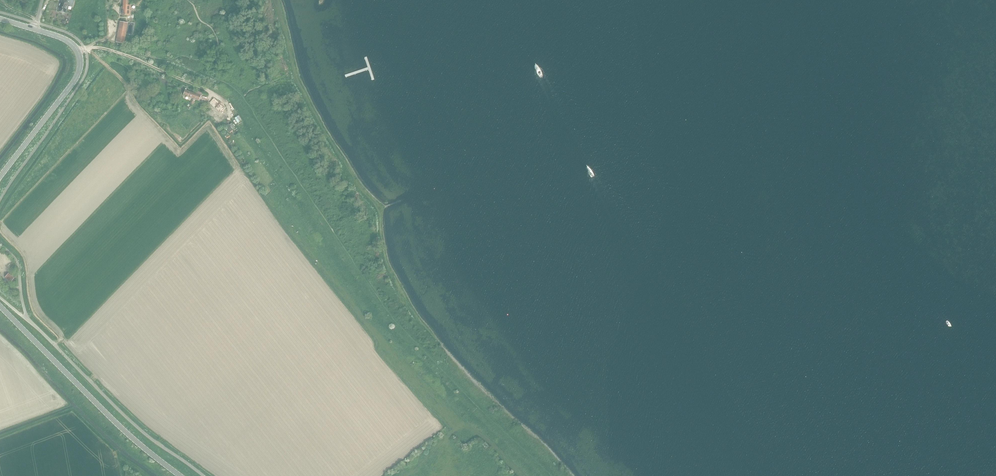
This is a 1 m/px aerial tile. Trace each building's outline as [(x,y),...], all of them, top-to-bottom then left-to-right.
[(68,5),(72,6),(72,7),(75,0),(65,0),(66,0),(65,1),(62,0),(59,10),(66,13),(68,5)] [(123,10),(122,10),(122,11),(122,13),(122,14),(123,14),(130,15),(131,5),(128,5),(129,0),(124,0),(123,10)] [(124,46),(129,19),(121,18),(116,45),(124,46)] [(199,100),(201,95),(185,90),(183,94),(199,100)] [(224,107),(214,98),(209,102),(219,112),(224,107)] [(228,124),(228,123),(224,126),(230,132),(235,127),(233,126),(230,122),(228,124)] [(14,278),(8,273),(5,277),(10,282),(14,278)]
